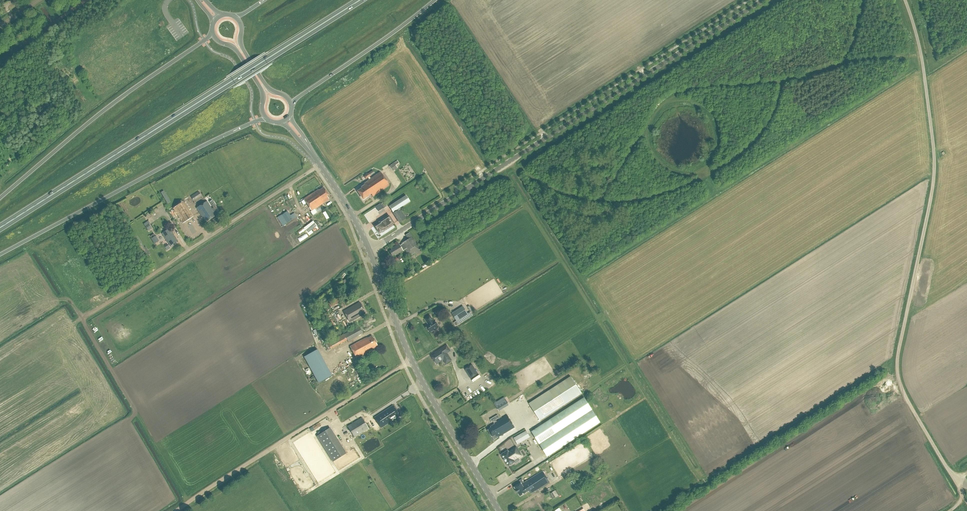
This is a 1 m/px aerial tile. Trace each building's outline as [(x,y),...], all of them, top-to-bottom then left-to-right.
[(392,171),(397,168),(396,165),(398,164),(399,163),(397,160),(389,166),(392,171)] [(371,194),(372,196),(389,185),(380,172),(371,178),(370,176),(374,173),(373,170),(364,176),(366,179),(368,177),(369,179),(367,181),(368,181),(364,184),(365,185),(361,187),(362,188),(364,192),(368,189),(371,194)] [(329,195),(323,187),(319,190),(318,189),(304,199),(304,200),(307,205),(311,211),(329,199),(327,196),(329,195)] [(362,188),(358,191),(363,199),(371,194),(368,189),(364,192),(362,188)] [(200,200),(201,191),(194,190),(194,194),(192,194),(191,198),(194,198),(194,200),(200,200)] [(399,222),(406,218),(399,208),(409,201),(406,195),(389,206),(399,222)] [(207,221),(214,217),(212,214),(213,213),(211,210),(212,209),(207,201),(197,208),(205,221),(207,220),(207,221)] [(174,208),(182,224),(195,218),(187,202),(174,208)] [(284,219),(280,222),(283,226),(287,224),(292,220),(287,212),(282,215),(284,219)] [(384,230),(394,223),(389,215),(378,222),(379,223),(374,226),(377,230),(379,232),(383,229),(384,230)] [(314,220),(304,228),(310,235),(314,232),(312,230),(318,226),(314,220)] [(144,223),(148,231),(153,228),(149,221),(144,223)] [(170,246),(177,241),(169,229),(162,234),(170,246)] [(420,249),(410,233),(406,236),(408,239),(401,243),(401,244),(400,245),(399,244),(391,248),(392,249),(391,250),(391,249),(389,251),(391,255),(392,255),(392,256),(395,254),(395,255),(405,249),(409,256),(420,249)] [(360,302),(343,311),(349,322),(350,322),(365,313),(366,312),(360,302)] [(457,321),(468,314),(463,306),(452,313),(457,321)] [(434,330),(434,331),(438,329),(438,328),(439,327),(435,321),(434,322),(430,316),(425,319),(428,325),(426,327),(429,333),(434,330)] [(348,341),(359,335),(362,333),(358,326),(355,328),(336,338),(327,343),(331,349),(339,344),(347,340),(348,341)] [(378,346),(372,336),(367,338),(367,337),(350,346),(356,358),(371,350),(371,349),(378,346)] [(451,360),(447,353),(450,351),(447,346),(435,353),(436,354),(432,357),(437,364),(443,360),(446,364),(451,360)] [(318,383),(333,377),(321,349),(306,356),(318,383)] [(471,378),(478,374),(472,365),(465,370),(471,378)] [(540,421),(582,394),(571,377),(529,404),(540,421)] [(547,457),(600,423),(584,398),(531,432),(547,457)] [(499,411),(509,405),(505,399),(495,405),(499,411)] [(381,428),(399,415),(393,405),(374,418),(381,428)] [(491,428),(487,430),(492,438),(493,438),(494,440),(515,428),(508,416),(497,422),(495,420),(500,418),(498,415),(490,420),(492,422),(493,422),(494,424),(495,425),(491,427),(491,428)] [(369,429),(362,417),(347,426),(354,437),(369,429)] [(347,455),(334,428),(319,435),(332,462),(347,455)] [(517,445),(520,443),(530,438),(526,431),(514,438),(517,445)] [(508,451),(502,455),(504,459),(506,462),(509,466),(515,462),(514,461),(521,456),(516,448),(509,453),(508,451)] [(523,487),(517,491),(520,497),(529,491),(531,494),(535,491),(536,491),(550,482),(543,471),(527,481),(524,483),(522,479),(519,481),(520,483),(523,487)]
